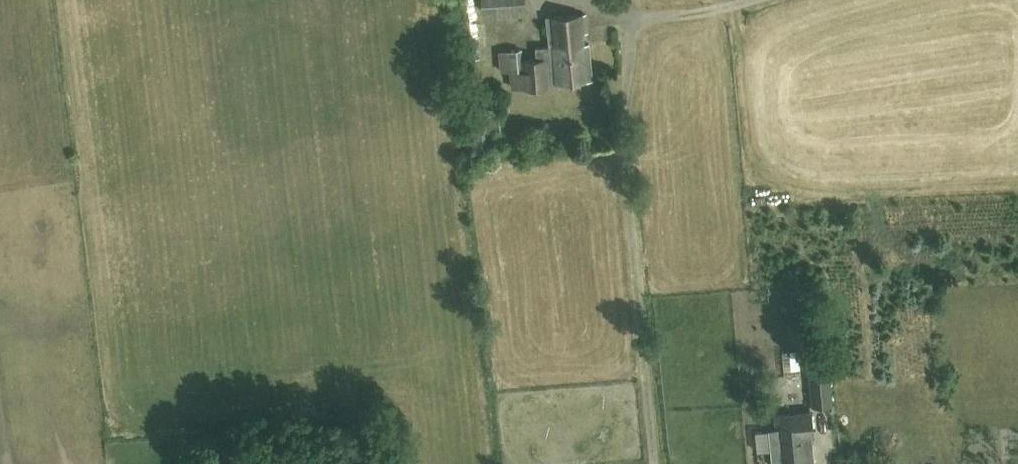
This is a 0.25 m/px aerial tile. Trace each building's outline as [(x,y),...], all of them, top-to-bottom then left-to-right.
[(525,15),(525,0),(482,0),(483,11),(497,10),(497,16),(525,15)] [(546,81),(592,77),(588,42),(582,43),(581,32),(587,31),(585,12),(545,15),(548,46),(542,46),(543,58),(524,59),(523,51),(500,53),(502,72),(511,71),(512,85),(526,84),(526,86),(546,84),(546,81)] [(812,404),(832,402),(827,355),(807,357),(812,404)] [(755,431),(757,451),(770,450),(772,463),(807,463),(815,462),(812,435),(813,435),(811,412),(775,415),(776,429),(755,431)]
